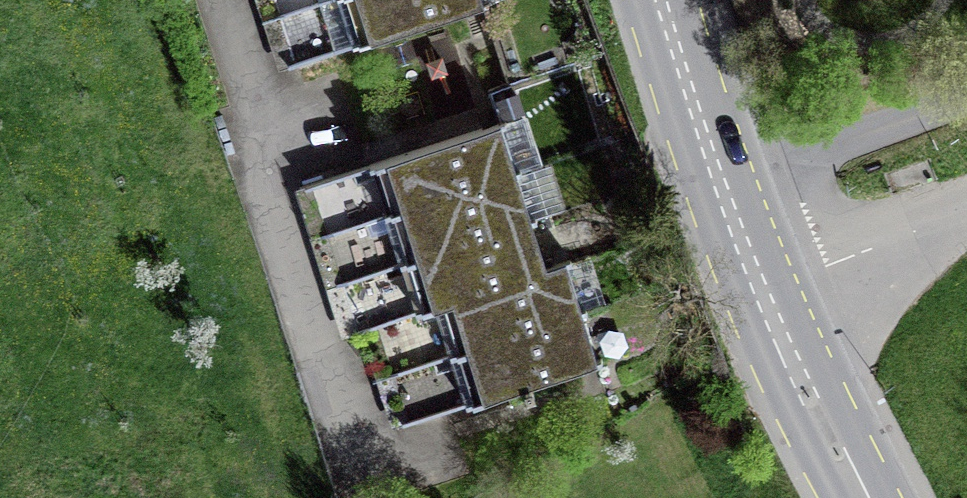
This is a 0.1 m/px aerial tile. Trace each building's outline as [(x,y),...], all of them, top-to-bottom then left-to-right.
[(325,0),(261,0),(267,18),(325,0)] [(267,18),(282,67),(484,3),(483,0),(325,0),(267,18)] [(299,188),(315,237),(517,173),(501,125),(299,188)] [(517,173),(315,237),(330,284),(532,221),(517,173)] [(532,221),(330,284),(345,334),(364,327),(547,270),(532,221)] [(364,327),(381,377),(582,312),(566,264),(547,270),(364,327)] [(582,312),(381,377),(396,425),(597,360),(582,312)]
